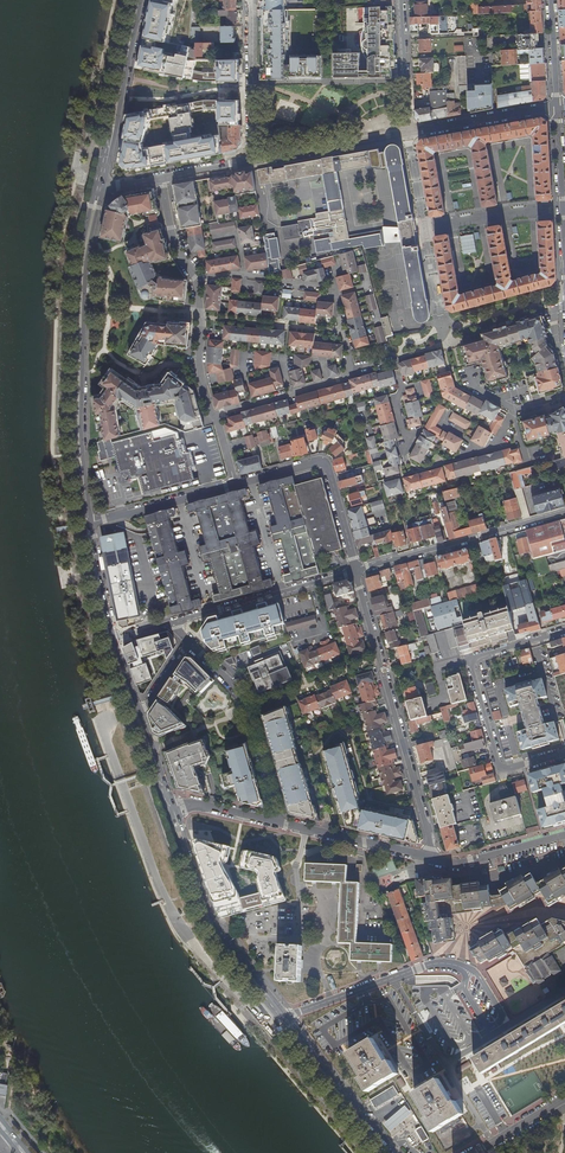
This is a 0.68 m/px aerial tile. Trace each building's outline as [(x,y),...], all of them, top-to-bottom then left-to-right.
[(160,1),(152,0),(145,37),(153,38),(165,41),(173,4),(168,3),(160,1)] [(262,9),(284,9),(284,0),(262,0),(262,9)] [(479,8),(479,14),(483,14),(530,11),(542,11),(542,1),(542,0),(532,0),(528,0),(528,4),(527,5),(524,6),(509,6),(479,8)] [(237,9),(237,1),(224,1),(224,10),(237,9)] [(415,2),(416,17),(428,16),(428,10),(426,10),(425,2),(415,2)] [(479,8),(478,3),(471,3),(471,8),(473,8),(473,14),(479,14),(479,8)] [(393,14),(393,5),(374,6),(371,7),(370,7),(371,15),(365,16),(366,25),(369,25),(369,29),(366,29),(367,38),(365,39),(364,41),(363,43),(363,44),(363,45),(364,47),(366,49),(367,49),(368,50),(368,58),(369,59),(369,71),(360,71),(361,57),(360,55),(359,54),(357,53),(352,53),(347,53),(334,53),(333,75),(335,75),(335,76),(339,76),(339,78),(342,78),(343,77),(392,76),(392,68),(391,51),(395,51),(395,50),(395,41),(394,33),(392,33),(393,14)] [(237,24),(237,9),(224,10),(219,10),(219,15),(225,15),(228,14),(228,17),(227,17),(227,24),(237,24)] [(262,9),(261,9),(261,66),(265,67),(265,69),(261,69),(261,79),(288,79),(288,76),(290,76),(290,79),(321,78),(321,59),(321,58),(321,55),(289,55),(289,58),(288,58),(287,29),(289,29),(289,20),(287,20),(287,17),(284,17),(284,9),(262,9)] [(531,22),(543,22),(543,17),(542,11),(530,11),(531,22)] [(448,32),(448,15),(428,16),(416,17),(410,17),(411,30),(411,33),(419,33),(419,34),(428,33),(428,27),(419,28),(419,24),(431,23),(431,33),(448,32)] [(525,34),(543,33),(543,28),(543,22),(531,22),(531,30),(525,30),(525,34)] [(191,30),(190,43),(196,43),(198,43),(199,26),(192,26),(191,30)] [(222,42),(236,42),(236,38),(234,38),(234,26),(221,26),(222,42)] [(520,49),(544,48),(544,42),(543,33),(525,34),(519,34),(520,49)] [(153,38),(145,37),(138,71),(180,80),(210,84),(239,84),(239,59),(196,59),(189,59),(150,50),(153,38)] [(431,38),(420,39),(421,46),(419,48),(419,50),(421,52),(432,52),(431,38)] [(189,59),(196,59),(196,57),(202,57),(202,46),(207,48),(214,48),(214,42),(198,43),(196,43),(196,49),(192,49),(192,47),(190,47),(189,59)] [(522,64),(545,63),(545,56),(544,48),(520,49),(517,50),(518,54),(527,53),(531,55),(531,61),(522,61),(522,64)] [(502,50),(503,65),(518,64),(518,54),(517,50),(502,50)] [(467,91),(465,56),(458,56),(459,92),(467,91)] [(433,58),(418,58),(419,65),(420,65),(421,73),(431,73),(434,72),(433,63),(433,58)] [(522,64),(521,64),(522,78),(530,78),(530,86),(522,86),(522,87),(516,88),(517,93),(497,96),(498,108),(516,104),(522,103),(544,99),(547,95),(546,80),(545,67),(545,63),(522,64)] [(421,73),(417,73),(418,84),(423,84),(423,88),(431,87),(431,73),(421,73)] [(467,91),(468,111),(472,110),(478,109),(478,111),(483,110),(482,83),(476,84),(477,88),(471,88),(471,91),(467,91)] [(482,83),(483,110),(485,110),(484,108),(490,107),(491,109),(494,108),(493,83),(482,83)] [(431,91),(432,108),(433,108),(448,107),(447,94),(447,90),(431,91)] [(448,109),(449,116),(458,115),(461,114),(461,108),(460,108),(460,104),(455,104),(454,93),(447,94),(448,107),(448,109)] [(205,100),(188,103),(190,112),(217,109),(217,100),(205,100)] [(230,124),(239,124),(240,100),(217,100),(217,109),(217,124),(230,124)] [(190,112),(188,103),(162,109),(164,117),(169,144),(194,139),(190,112)] [(430,106),(415,109),(415,118),(420,122),(434,119),(449,116),(448,109),(434,110),(433,108),(432,108),(431,108),(430,106)] [(164,117),(162,109),(148,111),(150,120),(164,117)] [(223,152),(220,137),(220,135),(194,139),(169,144),(141,149),(150,120),(148,111),(125,115),(113,173),(116,177),(224,157),(223,152)] [(430,211),(431,217),(434,216),(441,215),(445,214),(435,159),(434,154),(435,151),(440,150),(440,151),(465,147),(465,146),(470,145),(473,147),(474,152),(484,207),(498,204),(488,149),(487,149),(486,144),(488,142),(492,141),(493,141),(528,135),(528,134),(532,133),(535,135),(535,139),(534,140),(538,200),(541,200),(548,200),(552,199),(548,122),(542,118),(422,140),(418,145),(430,211)] [(224,151),(237,149),(242,144),(241,134),(241,124),(239,124),(230,124),(230,138),(223,140),(222,137),(220,137),(223,152),(224,151)] [(390,145),(389,146),(388,148),(387,150),(386,151),(386,153),(369,156),(368,151),(339,156),(339,155),(315,159),(315,160),(292,164),(274,168),(274,169),(273,170),(272,167),(268,167),(268,168),(257,170),(260,185),(270,183),(271,183),(323,174),(329,211),(315,213),(316,218),(298,221),(298,224),(296,225),(297,229),(284,231),(286,240),(300,237),(299,228),(301,237),(329,232),(333,232),(334,237),(330,237),(314,240),(316,253),(362,245),(364,249),(382,246),(380,230),(348,235),(337,171),(371,165),(387,162),(397,216),(398,221),(399,227),(400,232),(401,237),(400,237),(401,242),(402,248),(403,248),(404,253),(403,254),(413,308),(414,308),(415,317),(416,319),(418,321),(420,321),(421,322),(423,322),(425,321),(427,319),(429,317),(429,314),(428,305),(415,232),(403,159),(402,159),(400,149),(399,147),(396,145),(394,145),(390,145)] [(255,191),(252,171),(240,173),(233,174),(233,176),(209,181),(211,191),(235,187),(236,194),(255,191)] [(201,218),(194,181),(182,183),(174,185),(177,201),(178,210),(180,221),(183,221),(184,228),(187,228),(201,225),(199,218),(201,218)] [(158,209),(154,188),(125,193),(120,197),(118,199),(109,206),(103,233),(108,234),(107,237),(119,239),(119,236),(124,237),(128,218),(135,213),(145,211),(147,219),(150,218),(153,218),(153,217),(157,216),(158,216),(160,213),(159,209),(158,209)] [(259,215),(257,204),(239,208),(237,196),(228,197),(228,199),(214,202),(217,215),(239,211),(241,219),(259,215)] [(218,222),(209,224),(211,234),(236,230),(234,221),(218,224),(218,222)] [(449,235),(435,237),(447,308),(449,309),(451,310),(453,311),(456,311),(470,307),(482,304),(507,297),(533,290),(552,284),(556,279),(553,221),(539,221),(541,266),(542,266),(542,271),(541,273),(537,274),(536,274),(518,279),(518,280),(513,281),(511,280),(510,276),(511,276),(502,225),(488,228),(497,278),(498,278),(499,283),(497,285),(493,286),(465,293),(465,294),(461,295),(459,293),(458,289),(449,235)] [(163,229),(162,227),(162,225),(161,224),(159,223),(159,222),(154,223),(154,222),(150,223),(148,224),(149,233),(145,234),(148,245),(140,248),(139,245),(131,248),(132,250),(128,252),(133,265),(130,266),(143,295),(145,296),(146,297),(148,297),(150,297),(152,297),(152,298),(185,301),(187,287),(187,281),(179,269),(170,254),(167,246),(165,238),(163,239),(160,229),(163,229)] [(205,249),(201,225),(187,228),(188,230),(190,240),(191,249),(192,252),(198,250),(204,249),(205,249)] [(252,226),(238,228),(241,244),(251,242),(252,247),(260,245),(260,241),(255,241),(252,226)] [(385,243),(401,242),(400,237),(401,237),(400,232),(399,227),(384,227),(385,243)] [(279,270),(280,270),(278,258),(280,258),(277,237),(275,238),(274,232),(263,235),(263,240),(264,244),(266,253),(268,267),(269,273),(279,270)] [(214,251),(236,247),(235,239),(213,243),(214,251)] [(360,274),(368,272),(365,264),(356,267),(352,251),(339,254),(343,270),(347,269),(348,274),(336,277),(337,280),(339,286),(340,291),(353,287),(350,274),(358,272),(359,274),(360,274)] [(265,267),(268,267),(266,253),(244,256),(246,267),(247,271),(251,270),(258,269),(265,267)] [(214,273),(240,268),(238,256),(206,261),(207,267),(208,274),(214,273)] [(335,264),(333,256),(321,259),(323,268),(335,264)] [(323,280),(326,279),(323,268),(308,272),(306,263),(298,265),(300,274),(304,273),(305,278),(306,281),(311,279),(317,278),(318,282),(323,280)] [(293,279),(290,268),(280,270),(279,270),(281,278),(293,279)] [(240,292),(241,279),(233,278),(232,287),(232,291),(240,292)] [(206,309),(220,310),(222,286),(208,285),(208,287),(207,296),(206,306),(206,309)] [(292,290),(283,289),(282,298),(291,299),(292,290)] [(285,307),(284,319),(293,320),(299,320),(299,322),(312,323),(316,323),(317,315),(333,317),(334,303),(326,302),(320,301),(321,293),(305,292),(304,300),(318,301),(317,310),(301,309),(301,308),(285,307)] [(353,340),(354,339),(366,336),(364,328),(363,324),(361,316),(361,315),(355,292),(341,296),(343,300),(344,305),(347,315),(348,319),(348,323),(349,326),(350,329),(351,333),(353,340)] [(369,312),(378,309),(374,294),(365,297),(369,312)] [(262,304),(260,303),(259,316),(261,316),(262,309),(278,311),(279,297),(263,296),(262,304)] [(259,316),(260,303),(238,301),(238,300),(230,299),(229,311),(229,312),(231,312),(236,313),(237,313),(241,314),(249,315),(259,316)] [(385,333),(386,337),(393,335),(388,316),(380,318),(382,326),(384,331),(385,333)] [(526,376),(531,393),(531,395),(557,388),(564,387),(558,367),(553,350),(548,344),(546,337),(548,337),(545,328),(544,324),(542,316),(518,322),(518,323),(507,326),(499,328),(495,329),(495,330),(484,333),(485,339),(482,340),(483,342),(474,344),(473,343),(464,345),(463,345),(467,364),(482,360),(489,383),(508,378),(501,351),(500,351),(499,347),(512,344),(512,341),(515,341),(516,343),(523,341),(523,340),(529,338),(532,350),(536,355),(533,358),(538,363),(536,365),(538,373),(526,376)] [(179,347),(186,347),(188,348),(189,341),(189,338),(190,329),(191,323),(181,322),(181,323),(175,322),(170,322),(169,322),(169,324),(148,322),(141,333),(138,339),(130,354),(147,364),(159,343),(179,345),(179,347)] [(223,339),(257,342),(258,329),(250,328),(240,327),(233,326),(227,326),(224,325),(224,330),(223,339)] [(258,329),(257,342),(260,343),(260,342),(283,345),(285,331),(279,331),(271,330),(261,329),(258,329)] [(293,332),(291,332),(289,345),(313,348),(312,355),(341,358),(343,345),(334,344),(314,342),(315,334),(313,334),(308,333),(299,333),(293,332)] [(378,343),(387,341),(386,337),(385,333),(380,334),(376,336),(378,342),(378,343)] [(355,343),(356,347),(369,344),(367,336),(366,336),(354,339),(355,343)] [(219,384),(234,380),(231,368),(223,370),(221,365),(223,348),(224,341),(214,340),(210,340),(210,343),(210,346),(209,346),(208,350),(208,359),(207,363),(208,363),(208,367),(209,371),(210,374),(215,372),(219,384)] [(230,364),(231,368),(237,366),(239,350),(231,349),(230,364)] [(444,360),(442,351),(441,349),(426,354),(426,355),(415,358),(416,360),(399,365),(400,368),(401,372),(444,360)] [(256,351),(255,367),(256,370),(270,366),(271,353),(256,351)] [(289,371),(293,386),(293,387),(301,385),(305,384),(301,368),(310,366),(311,356),(295,355),(294,365),(295,369),(289,371)] [(445,363),(444,360),(401,372),(402,376),(407,374),(407,375),(415,373),(415,372),(445,363)] [(340,374),(339,368),(338,367),(336,368),(335,365),(327,367),(330,377),(335,376),(340,374)] [(249,383),(252,397),(256,396),(266,393),(274,391),(284,388),(279,368),(270,370),(272,377),(249,383)] [(101,430),(103,441),(165,424),(186,432),(204,427),(201,415),(196,399),(195,393),(189,388),(184,384),(185,383),(181,380),(167,379),(167,377),(165,379),(161,384),(161,385),(156,386),(155,386),(148,387),(147,387),(140,388),(140,387),(139,386),(135,383),(136,383),(135,382),(129,378),(127,380),(112,369),(101,384),(106,388),(101,396),(99,396),(98,395),(95,395),(94,397),(92,397),(95,414),(98,414),(99,417),(101,430)] [(311,371),(313,382),(318,380),(322,379),(319,369),(311,371)] [(377,374),(376,372),(371,374),(364,376),(354,378),(350,380),(350,382),(351,386),(361,383),(394,374),(392,370),(377,374)] [(451,371),(448,372),(437,375),(443,396),(465,408),(465,407),(478,414),(479,412),(494,420),(488,430),(479,426),(472,440),(482,446),(485,445),(486,443),(490,436),(492,432),(495,434),(504,419),(497,415),(500,408),(493,404),(486,400),(485,402),(482,401),(477,398),(473,396),(472,395),(471,396),(467,394),(462,391),(457,388),(455,387),(453,382),(451,374),(451,371)] [(167,379),(181,380),(177,377),(171,373),(170,372),(169,374),(167,377),(167,379)] [(361,383),(351,386),(353,393),(380,385),(381,388),(396,383),(394,374),(361,383)] [(236,403),(240,402),(238,393),(245,391),(242,378),(234,380),(237,389),(229,391),(213,395),(216,408),(224,406),(224,407),(227,406),(236,403)] [(434,395),(429,379),(421,382),(426,398),(430,396),(434,395)] [(302,395),(296,397),(296,401),(351,386),(350,382),(347,383),(342,384),(337,385),(325,388),(317,390),(317,391),(314,392),(304,394),(302,395)] [(225,424),(228,432),(246,427),(246,426),(277,417),(277,416),(290,413),(291,414),(299,411),(299,410),(320,404),(321,404),(354,395),(353,393),(351,386),(296,401),(297,404),(289,406),(289,403),(251,414),(229,420),(229,423),(225,424)] [(417,401),(414,388),(406,390),(406,393),(407,395),(403,396),(404,399),(405,404),(407,409),(408,414),(409,419),(407,420),(408,422),(409,427),(409,428),(421,425),(419,417),(423,416),(418,400),(417,401)] [(372,462),(373,464),(374,470),(384,468),(386,476),(399,472),(397,464),(400,463),(393,439),(399,437),(398,435),(396,430),(395,425),(394,422),(395,422),(394,419),(392,413),(391,409),(390,404),(389,399),(387,395),(374,399),(381,425),(385,441),(376,444),(374,436),(366,438),(369,449),(370,454),(386,449),(388,458),(372,462)] [(289,403),(288,399),(285,400),(280,401),(275,403),(269,405),(264,406),(260,407),(254,409),(251,409),(251,414),(289,403)] [(365,401),(356,404),(358,412),(367,409),(365,401)] [(410,457),(421,463),(436,436),(444,441),(443,444),(457,452),(464,440),(461,438),(452,433),(449,432),(448,433),(436,426),(446,408),(438,404),(434,412),(431,418),(421,435),(420,435),(418,439),(416,442),(417,443),(413,450),(410,457)] [(564,407),(564,408),(553,415),(545,417),(545,414),(522,421),(527,441),(552,434),(552,433),(558,432),(560,443),(563,458),(564,457),(564,409),(564,407)] [(228,418),(229,420),(251,414),(251,409),(247,411),(242,412),(242,414),(228,418)] [(467,430),(471,422),(453,412),(449,420),(467,430)] [(322,438),(332,442),(336,434),(341,423),(337,421),(334,428),(333,429),(329,428),(327,431),(325,430),(322,438)] [(318,437),(315,429),(311,430),(311,428),(307,429),(310,439),(318,437)] [(270,443),(274,442),(272,434),(272,433),(268,434),(266,429),(257,432),(258,436),(254,437),(256,444),(260,443),(262,442),(262,441),(269,439),(270,443)] [(153,432),(152,432),(112,443),(111,439),(103,441),(100,442),(98,443),(100,451),(98,452),(99,455),(101,461),(116,457),(118,464),(123,481),(139,477),(143,493),(194,479),(195,479),(192,470),(191,467),(195,466),(191,451),(187,452),(183,439),(180,440),(178,431),(154,437),(153,432)] [(336,434),(332,442),(335,444),(330,448),(336,456),(345,448),(341,443),(344,440),(338,433),(336,434)] [(248,449),(257,447),(256,444),(254,437),(254,434),(245,437),(248,449)] [(291,445),(294,456),(307,452),(304,437),(292,441),(293,445),(291,445)] [(282,459),(294,456),(291,445),(290,443),(279,447),(282,459)] [(522,461),(519,449),(518,449),(511,451),(510,448),(508,449),(502,450),(480,456),(478,457),(477,456),(466,460),(456,462),(449,464),(445,465),(448,479),(464,475),(465,476),(473,474),(473,472),(481,470),(481,471),(490,468),(490,470),(499,468),(498,466),(514,462),(514,464),(522,461)] [(241,472),(242,473),(246,472),(256,470),(263,468),(259,455),(238,461),(241,472)] [(343,457),(333,459),(335,469),(336,471),(346,468),(343,457)] [(563,458),(534,465),(509,472),(509,473),(510,473),(531,467),(553,461),(559,460),(564,458),(564,457),(563,458)] [(446,480),(442,467),(434,469),(426,471),(420,473),(413,475),(408,476),(404,478),(407,491),(446,480)] [(531,467),(510,473),(514,488),(514,489),(521,488),(517,473),(522,472),(523,475),(533,473),(531,467)] [(361,475),(339,481),(340,485),(341,487),(363,481),(361,475)] [(261,491),(262,492),(266,491),(269,492),(278,524),(271,526),(275,541),(282,539),(291,572),(289,574),(285,575),(285,576),(286,582),(288,582),(320,573),(315,557),(342,549),(323,478),(295,485),(293,476),(260,484),(260,486),(261,491)] [(403,492),(400,478),(398,479),(389,481),(384,482),(388,496),(403,492)] [(445,500),(462,495),(460,487),(443,491),(445,500)] [(521,516),(522,519),(528,517),(521,488),(514,489),(515,492),(516,497),(521,516)] [(190,511),(191,512),(194,511),(198,512),(207,544),(200,546),(204,561),(211,559),(220,591),(217,593),(214,594),(213,595),(215,601),(216,602),(272,586),(272,585),(271,580),(269,579),(266,580),(263,579),(254,547),(261,545),(257,530),(250,532),(241,500),(244,497),(247,496),(246,489),(244,489),(189,504),(188,505),(190,511)] [(360,497),(365,495),(364,490),(349,495),(352,506),(362,503),(360,497)] [(538,515),(550,511),(550,510),(553,509),(553,510),(564,507),(564,505),(563,499),(561,490),(553,492),(552,490),(540,493),(540,495),(534,497),(538,515)] [(513,519),(521,516),(516,497),(503,501),(507,513),(508,520),(513,519)] [(384,507),(382,499),(370,503),(372,511),(384,507)] [(448,511),(455,538),(464,535),(472,533),(470,526),(460,529),(455,511),(457,511),(454,502),(446,505),(448,511)] [(362,505),(349,509),(350,516),(352,520),(352,522),(365,518),(362,505)] [(172,508),(145,516),(145,518),(147,523),(148,526),(150,532),(167,597),(170,605),(172,614),(201,606),(201,605),(200,600),(198,599),(195,599),(191,599),(183,566),(190,564),(186,550),(178,552),(170,519),(172,517),(176,516),(174,509),(174,508),(172,508)] [(443,512),(450,539),(455,538),(448,511),(443,512)] [(470,526),(472,533),(480,531),(486,529),(483,516),(469,521),(470,526)] [(365,518),(352,522),(354,531),(357,539),(370,535),(365,518)] [(432,520),(438,542),(447,540),(446,539),(443,530),(441,530),(438,521),(437,522),(436,518),(432,520)] [(432,536),(435,543),(438,542),(432,520),(432,519),(418,522),(419,526),(422,539),(432,536)] [(546,556),(564,551),(564,540),(564,536),(560,521),(546,525),(534,529),(526,531),(527,538),(531,552),(533,559),(546,556)] [(412,542),(422,539),(419,526),(413,528),(408,529),(412,542)] [(373,534),(375,540),(376,544),(384,542),(393,540),(392,533),(390,529),(373,534)] [(392,533),(393,540),(395,546),(406,543),(403,530),(392,533)] [(119,626),(123,628),(128,626),(127,617),(139,614),(123,534),(105,537),(108,552),(105,553),(119,626)] [(357,539),(355,540),(357,546),(375,540),(373,534),(370,535),(357,539)] [(520,555),(531,552),(527,538),(523,539),(521,540),(516,541),(520,555)] [(495,560),(495,562),(502,560),(496,539),(490,541),(494,555),(493,555),(495,560)] [(486,563),(495,560),(493,555),(494,555),(490,541),(481,543),(486,563)] [(470,546),(466,548),(467,550),(468,554),(475,552),(473,546),(470,546)] [(467,550),(438,559),(441,571),(446,569),(447,570),(448,570),(450,569),(450,568),(462,565),(462,566),(465,565),(465,564),(469,563),(472,572),(473,572),(471,562),(469,555),(468,554),(467,550)] [(538,577),(541,576),(550,574),(548,566),(546,556),(533,559),(538,577)] [(423,560),(419,561),(423,576),(427,575),(427,578),(438,575),(435,563),(425,566),(423,560)] [(401,566),(408,590),(410,598),(415,597),(408,573),(410,573),(409,571),(414,569),(419,588),(422,587),(424,593),(427,592),(423,576),(419,561),(412,563),(401,566)] [(550,574),(555,572),(559,571),(564,569),(564,562),(548,566),(550,574)] [(401,566),(394,568),(398,582),(397,582),(397,584),(399,583),(401,592),(408,590),(401,566)] [(383,571),(380,572),(381,576),(384,588),(388,586),(385,577),(383,571)] [(506,586),(521,582),(518,574),(500,579),(502,587),(506,586)] [(366,580),(372,600),(384,597),(383,593),(375,595),(374,590),(382,588),(379,577),(366,580)] [(539,631),(541,630),(530,592),(527,583),(527,580),(521,582),(506,586),(502,587),(508,610),(525,605),(525,607),(530,623),(518,626),(521,634),(530,632),(530,633),(534,632),(539,631)] [(336,584),(334,585),(337,598),(347,595),(347,597),(352,595),(353,599),(356,598),(351,583),(348,581),(336,584)] [(449,602),(457,600),(479,594),(477,585),(447,594),(449,602)] [(324,597),(328,612),(334,610),(333,605),(330,595),(324,597)] [(429,601),(431,607),(439,605),(436,595),(428,597),(429,599),(429,601)] [(374,608),(376,617),(381,616),(393,613),(392,607),(389,608),(387,602),(386,602),(384,597),(372,600),(373,606),(374,608)] [(467,650),(471,649),(471,648),(464,623),(457,600),(449,602),(439,605),(431,607),(428,608),(424,610),(430,632),(447,627),(448,630),(453,629),(458,647),(460,652),(467,650)] [(419,611),(424,610),(428,608),(431,607),(429,601),(412,606),(412,607),(414,612),(419,611)] [(235,616),(220,621),(218,617),(210,619),(202,630),(206,643),(219,656),(229,653),(228,650),(267,638),(268,642),(277,639),(276,635),(284,633),(283,624),(285,624),(279,604),(269,607),(267,603),(258,605),(260,610),(244,614),(243,610),(234,612),(235,616)] [(160,617),(172,614),(170,605),(167,606),(167,607),(161,609),(159,609),(159,611),(159,612),(160,617)] [(334,610),(337,619),(357,613),(356,609),(350,611),(347,612),(346,607),(342,608),(334,610)] [(554,620),(564,617),(564,607),(551,611),(554,620)] [(506,632),(514,629),(509,611),(508,610),(484,617),(484,615),(483,615),(480,615),(479,617),(480,618),(464,623),(471,648),(492,642),(491,640),(499,637),(500,639),(508,637),(506,632)] [(393,613),(381,616),(385,630),(397,626),(395,618),(402,616),(401,611),(393,613)] [(414,612),(417,624),(421,637),(426,636),(419,611),(414,612)] [(543,623),(554,620),(551,611),(544,613),(544,612),(540,613),(543,623)] [(357,613),(337,619),(338,625),(350,622),(350,620),(352,620),(358,618),(357,613)] [(315,615),(285,624),(288,632),(317,624),(315,615)] [(354,624),(351,625),(342,628),(345,637),(362,632),(361,628),(357,629),(356,629),(354,624)] [(451,649),(458,647),(453,629),(448,630),(446,631),(451,649)] [(393,649),(398,648),(401,647),(400,642),(398,642),(395,630),(385,633),(389,644),(390,644),(391,650),(393,649)] [(123,647),(137,684),(152,679),(144,656),(168,648),(170,654),(176,645),(176,640),(168,631),(146,637),(135,640),(123,647)] [(363,637),(362,632),(345,637),(348,646),(359,643),(358,638),(360,638),(363,637)] [(439,652),(434,634),(426,636),(427,640),(431,655),(439,652)] [(564,645),(562,639),(557,641),(550,643),(552,648),(559,646),(563,645),(564,645)] [(340,655),(340,654),(338,649),(336,643),(331,645),(330,643),(329,640),(325,641),(331,658),(340,655)] [(323,662),(331,658),(325,641),(321,643),(322,646),(323,648),(318,650),(323,662)] [(366,651),(363,642),(361,642),(359,643),(348,646),(350,655),(366,651)] [(398,648),(402,665),(412,663),(407,645),(401,647),(398,648)] [(250,650),(253,658),(261,654),(260,654),(259,646),(250,650)] [(314,665),(323,662),(318,650),(314,652),(313,650),(312,647),(307,648),(308,650),(314,665)] [(529,649),(520,652),(523,664),(529,662),(530,668),(534,667),(529,649)] [(314,665),(308,650),(299,653),(305,668),(314,665)] [(280,655),(248,668),(251,675),(253,674),(260,692),(290,680),(280,655)] [(564,674),(564,655),(562,656),(554,658),(550,659),(555,677),(564,674)] [(177,676),(178,677),(161,702),(153,714),(151,720),(152,722),(151,722),(153,727),(154,727),(157,734),(156,735),(161,737),(161,736),(174,731),(180,729),(179,729),(191,724),(174,712),(173,713),(171,712),(172,710),(170,708),(168,709),(168,707),(167,706),(169,703),(171,704),(183,685),(182,684),(184,681),(186,680),(186,682),(189,685),(190,683),(192,684),(191,686),(199,692),(201,690),(204,692),(216,680),(195,660),(192,663),(188,659),(177,676)] [(373,682),(375,681),(372,672),(356,677),(359,686),(371,682),(373,682)] [(456,704),(467,701),(460,674),(458,674),(458,675),(446,679),(452,705),(456,704)] [(555,677),(560,694),(564,710),(564,674),(555,677)] [(520,705),(527,730),(526,732),(524,731),(519,732),(520,737),(518,737),(522,750),(532,748),(539,746),(549,743),(559,740),(554,723),(544,725),(537,701),(537,700),(537,698),(540,697),(541,699),(543,698),(547,697),(542,680),(532,683),(524,685),(515,687),(505,690),(509,703),(511,703),(512,707),(517,706),(518,704),(520,705)] [(350,688),(347,681),(339,684),(344,696),(352,693),(350,688)] [(371,682),(359,686),(362,695),(379,690),(377,686),(374,687),(372,687),(371,682)] [(425,684),(428,696),(436,694),(433,682),(425,684)] [(344,696),(339,684),(334,686),(330,687),(331,689),(331,690),(335,700),(344,696)] [(404,691),(407,702),(419,699),(415,687),(404,691)] [(324,693),(329,706),(337,702),(335,700),(331,690),(327,692),(324,693)] [(380,694),(379,690),(362,695),(364,704),(376,701),(375,698),(374,696),(377,695),(380,694)] [(320,708),(320,709),(329,706),(324,693),(320,695),(315,697),(320,708)] [(315,695),(307,698),(312,711),(320,708),(315,697),(315,695)] [(312,711),(307,698),(299,702),(304,714),(312,711)] [(406,702),(411,721),(425,717),(427,717),(422,698),(419,699),(407,702),(406,702)] [(91,700),(86,702),(91,714),(96,713),(91,700)] [(377,705),(376,701),(364,704),(359,705),(361,714),(363,714),(374,711),(373,708),(372,706),(375,706),(377,705)] [(474,704),(474,703),(467,704),(469,710),(463,711),(464,717),(477,713),(474,704)] [(456,706),(456,704),(452,705),(440,708),(441,713),(444,722),(450,721),(447,709),(452,708),(456,706)] [(286,707),(263,716),(264,719),(272,749),(290,814),(316,820),(317,816),(315,806),(314,806),(312,807),(311,800),(310,800),(308,794),(310,793),(306,778),(303,779),(302,772),(303,772),(301,765),(298,765),(297,760),(294,749),(296,749),(292,733),(293,733),(291,725),(289,726),(286,714),(288,714),(286,707)] [(376,714),(375,711),(374,711),(363,714),(366,723),(386,717),(385,713),(379,715),(378,715),(376,714)] [(499,711),(492,713),(494,721),(502,719),(499,711)] [(477,713),(464,717),(463,717),(465,724),(476,721),(477,724),(480,724),(478,717),(477,713)] [(411,721),(409,722),(412,733),(419,731),(417,724),(431,721),(430,719),(435,718),(434,716),(436,716),(435,714),(427,717),(425,717),(411,721)] [(387,722),(386,717),(366,723),(368,732),(380,729),(380,725),(381,724),(382,723),(387,722)] [(441,739),(448,737),(448,736),(446,729),(445,726),(437,728),(441,739)] [(380,729),(368,732),(371,741),(391,735),(390,731),(384,733),(383,733),(381,732),(380,729)] [(473,741),(484,739),(482,732),(481,730),(471,733),(473,741)] [(392,740),(391,735),(371,741),(373,750),(386,747),(385,744),(386,742),(387,741),(392,740)] [(440,739),(433,741),(434,746),(434,748),(442,746),(449,770),(456,768),(455,762),(451,748),(448,737),(441,739),(440,739)] [(413,742),(414,746),(417,746),(430,742),(429,738),(423,739),(413,742)] [(481,748),(486,746),(484,739),(473,741),(464,744),(466,752),(471,750),(471,749),(480,747),(481,748)] [(177,788),(203,794),(204,791),(202,785),(200,785),(195,768),(209,764),(208,761),(210,757),(209,751),(208,751),(204,740),(180,750),(179,748),(167,753),(168,755),(172,766),(169,766),(171,773),(174,772),(178,783),(176,784),(177,788)] [(430,742),(417,746),(419,754),(419,755),(420,758),(421,759),(422,763),(434,760),(430,747),(434,746),(433,741),(430,742)] [(237,786),(242,803),(264,808),(247,745),(239,747),(237,743),(226,748),(228,753),(232,769),(234,768),(235,772),(223,776),(227,789),(237,786)] [(382,835),(417,843),(418,838),(415,828),(420,826),(419,823),(401,819),(401,818),(368,811),(368,812),(363,811),(363,813),(360,813),(357,801),(359,800),(343,744),(324,752),(341,814),(344,813),(347,827),(382,835)] [(462,760),(463,760),(461,753),(460,753),(458,746),(451,748),(455,762),(462,760)] [(386,747),(373,750),(376,759),(396,753),(395,749),(389,751),(388,751),(386,750),(386,747)] [(397,758),(396,753),(376,759),(378,768),(390,764),(390,762),(391,760),(392,759),(397,758)] [(476,765),(474,757),(463,760),(462,760),(464,768),(476,765)] [(483,765),(470,768),(473,781),(480,779),(480,780),(482,780),(483,785),(496,782),(493,774),(486,776),(485,772),(492,770),(492,769),(490,763),(483,765)] [(390,764),(378,768),(381,777),(401,771),(400,767),(394,768),(393,769),(391,768),(390,764)] [(537,773),(542,790),(544,789),(549,807),(547,808),(552,825),(554,824),(564,821),(564,798),(564,796),(561,797),(560,795),(561,794),(560,790),(563,790),(561,785),(564,784),(564,765),(556,768),(539,772),(537,773)] [(459,777),(457,772),(456,768),(449,770),(442,772),(445,781),(459,777)] [(402,776),(401,771),(381,777),(383,786),(385,785),(398,782),(397,778),(398,777),(402,776)] [(542,790),(537,773),(530,775),(531,779),(530,780),(531,784),(533,783),(534,787),(532,788),(534,792),(542,790)] [(516,782),(512,784),(516,796),(517,802),(522,800),(519,793),(528,790),(525,780),(518,782),(518,781),(516,781),(516,782)] [(401,781),(398,782),(385,785),(387,794),(403,789),(401,781)] [(430,786),(434,799),(446,796),(442,782),(437,784),(430,786)] [(452,806),(449,795),(446,796),(434,799),(433,799),(441,826),(441,828),(454,824),(457,824),(456,821),(454,812),(455,811),(453,806),(452,806)] [(517,802),(516,796),(490,804),(495,822),(521,815),(517,802)] [(323,822),(331,820),(327,807),(319,809),(323,822)] [(552,825),(547,808),(539,810),(540,815),(542,814),(543,818),(541,819),(543,823),(544,823),(545,826),(552,825)] [(441,828),(448,851),(460,848),(454,824),(441,828)] [(278,857),(191,838),(218,917),(222,919),(286,902),(280,866),(278,857)] [(392,962),(393,944),(357,943),(358,904),(360,904),(358,903),(359,883),(347,883),(347,866),(307,864),(306,882),(312,882),(312,884),(313,884),(313,882),(332,883),(332,885),(333,885),(333,883),(342,883),(342,889),(339,889),(342,889),(341,903),(340,903),(341,903),(340,929),(338,929),(340,929),(339,943),(353,944),(352,960),(358,961),(358,963),(358,961),(378,961),(377,963),(378,963),(378,961),(392,962)] [(562,872),(561,870),(545,879),(545,880),(538,884),(532,874),(524,879),(523,877),(508,886),(508,887),(501,892),(503,895),(491,896),(489,885),(480,886),(480,884),(471,886),(470,877),(452,879),(452,877),(417,882),(419,897),(424,897),(426,913),(427,913),(428,922),(432,921),(435,941),(453,939),(450,918),(448,918),(448,914),(475,911),(475,910),(483,909),(483,906),(492,905),(496,905),(508,903),(512,910),(519,906),(535,896),(542,892),(550,904),(557,899),(558,900),(564,895),(564,870),(562,872)] [(412,961),(423,957),(399,890),(388,894),(412,961)] [(553,918),(542,925),(536,916),(524,923),(523,922),(520,924),(521,925),(517,927),(515,924),(503,931),(503,930),(495,935),(494,932),(478,941),(480,944),(472,948),(481,964),(489,959),(491,962),(506,952),(505,950),(512,945),(514,948),(517,952),(518,954),(522,951),(529,964),(526,966),(529,970),(528,970),(535,982),(537,981),(542,984),(544,980),(543,978),(552,972),(557,975),(559,971),(549,953),(556,948),(557,949),(564,945),(564,944),(564,943),(564,921),(553,918)] [(302,947),(294,946),(294,948),(290,948),(290,946),(281,946),(279,981),(288,982),(288,979),(293,979),(293,982),(301,982),(302,947)] [(522,951),(518,954),(525,966),(526,966),(529,964),(522,951)] [(559,1005),(560,1006),(546,1014),(546,1013),(539,1017),(540,1018),(526,1026),(526,1025),(519,1029),(519,1030),(506,1038),(505,1037),(499,1041),(499,1042),(486,1050),(485,1049),(479,1053),(479,1054),(472,1058),(482,1074),(564,1024),(564,1001),(559,1005)] [(369,1093),(398,1076),(390,1061),(387,1062),(373,1039),(348,1054),(363,1077),(360,1079),(369,1093)] [(438,1079),(413,1094),(427,1118),(425,1119),(433,1132),(438,1129),(441,1133),(460,1122),(457,1118),(462,1115),(455,1101),(452,1103),(438,1079)] [(398,1094),(394,1086),(371,1099),(376,1108),(398,1094)] [(466,1112),(469,1111),(461,1097),(457,1100),(459,1103),(460,1102),(466,1112)] [(392,1130),(413,1113),(406,1105),(386,1123),(392,1130)] [(428,1138),(421,1127),(416,1130),(423,1141),(428,1138)]
